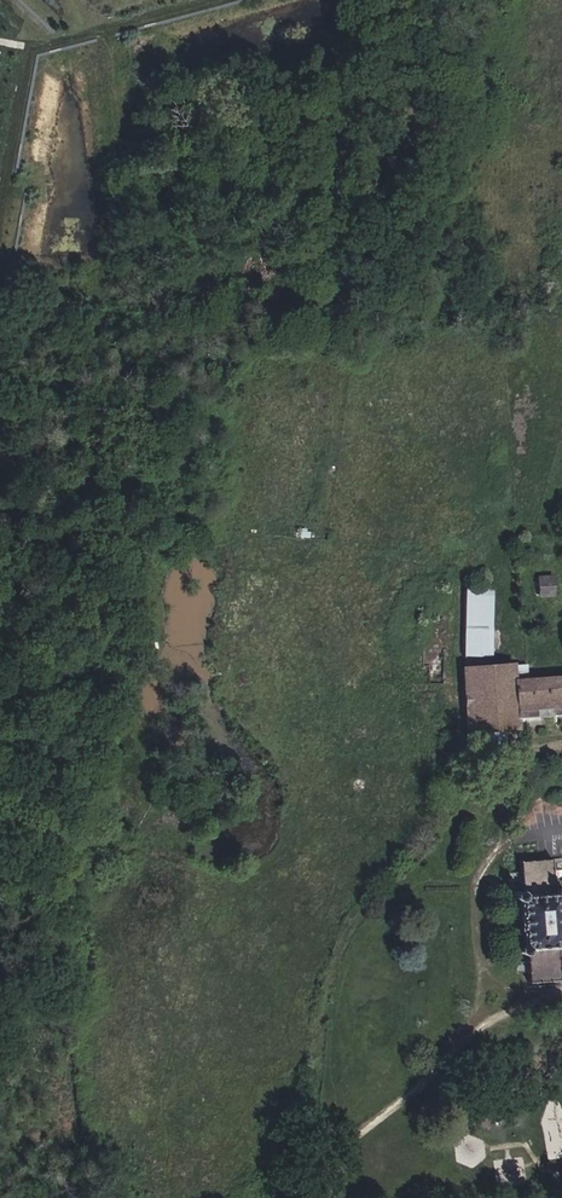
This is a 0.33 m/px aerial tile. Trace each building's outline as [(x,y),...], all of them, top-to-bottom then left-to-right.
[(554,595),(553,577),(538,577),(539,596),(554,595)] [(486,656),(487,590),(464,589),(463,655),(486,656)] [(527,679),(526,664),(513,665),(513,680),(527,679)] [(527,679),(513,680),(513,665),(462,668),(466,731),(483,730),(501,729),(517,728),(516,718),(561,714),(561,677),(527,679)] [(502,742),(501,729),(483,730),(484,743),(502,742)] [(551,859),(519,861),(521,892),(519,891),(515,892),(513,894),(513,898),(516,900),(518,901),(519,916),(518,916),(519,929),(520,929),(521,945),(519,945),(517,948),(517,952),(520,954),(523,954),(526,951),(528,983),(560,981),(558,949),(560,951),(561,951),(561,942),(560,928),(561,928),(560,911),(559,912),(558,898),(560,897),(561,894),(561,891),(559,888),(556,889),(553,890),(551,859)]
